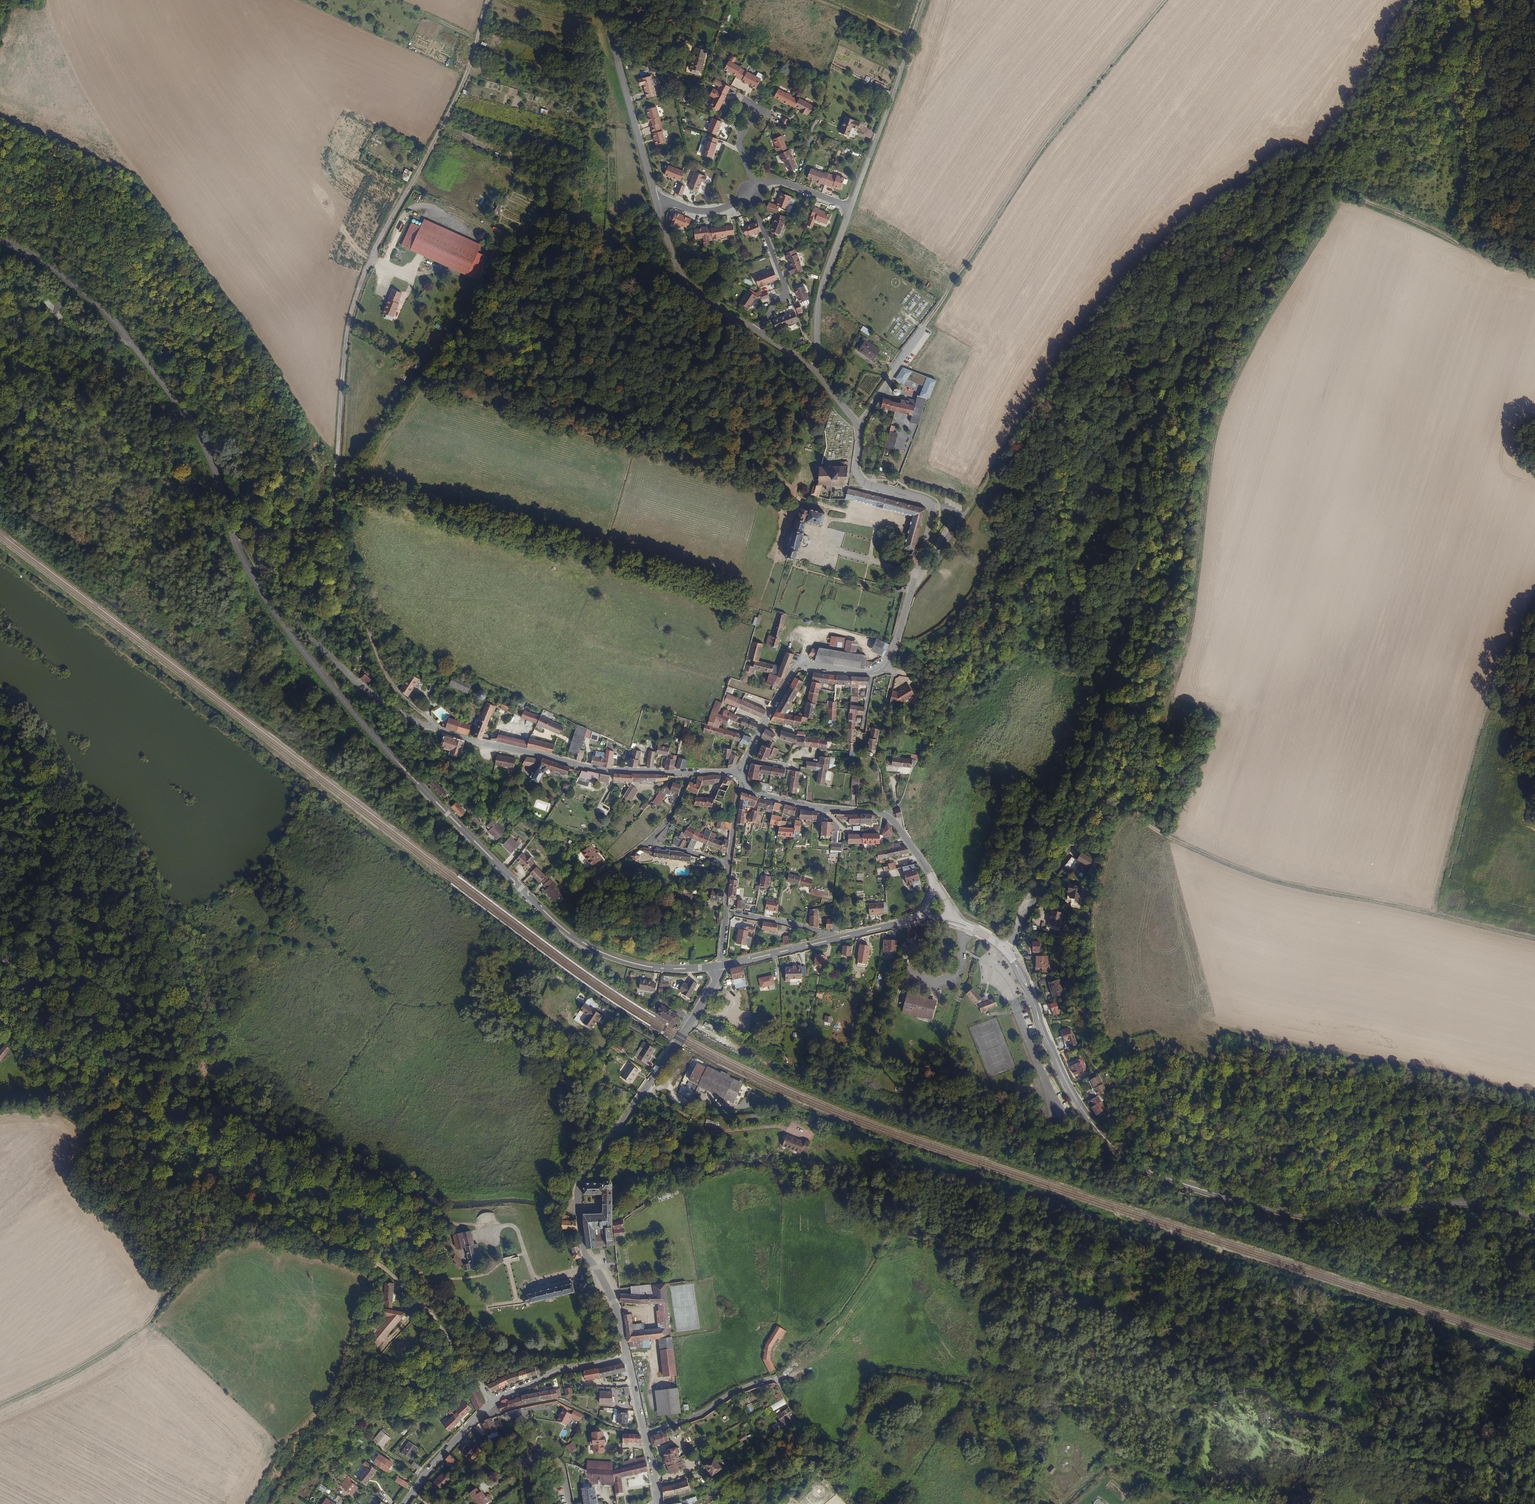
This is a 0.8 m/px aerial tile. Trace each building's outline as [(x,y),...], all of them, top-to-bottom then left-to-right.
[(702,69),(708,49),(697,45),(691,66),(702,69)] [(735,77),(740,68),(741,66),(728,60),(723,69),(735,77)] [(762,80),(740,68),(735,77),(757,89),(762,80)] [(653,78),(652,75),(638,79),(640,85),(643,84),(646,98),(657,95),(654,83),(653,78)] [(730,85),(722,80),(719,86),(728,90),(730,85)] [(728,90),(719,86),(717,89),(726,94),(728,90)] [(717,110),(726,94),(717,89),(713,87),(709,95),(713,97),(709,105),(717,110)] [(792,95),(792,94),(787,90),(786,92),(776,87),(772,94),(782,100),(781,102),(787,105),(788,103),(794,107),(794,106),(799,99),(792,95)] [(810,113),(813,105),(799,97),(799,99),(794,106),(800,109),(798,111),(806,115),(808,112),(810,113)] [(661,124),(656,106),(645,109),(649,122),(651,121),(653,126),(658,125),(661,124)] [(718,134),(720,128),(723,129),(724,125),(721,123),(722,120),(712,116),(707,130),(718,134)] [(859,129),(862,122),(846,116),(840,131),(850,135),(853,127),(859,129)] [(788,128),(790,123),(782,119),(780,123),(788,128)] [(666,142),(663,133),(661,133),(658,125),(653,126),(651,127),(655,145),(666,142)] [(702,153),(708,135),(704,133),(697,152),(702,153)] [(790,146),(785,133),(774,137),(777,144),(776,146),(778,151),(779,150),(788,147),(790,146)] [(713,158),(719,138),(708,135),(702,153),(713,158)] [(798,167),(791,149),(789,150),(780,154),(783,160),(785,160),(789,170),(798,167)] [(679,181),(683,171),(668,164),(664,174),(679,181)] [(825,184),(829,172),(825,170),(824,172),(811,167),(807,178),(812,180),(811,182),(820,185),(821,182),(825,184)] [(703,181),(705,174),(695,170),(690,181),(691,181),(689,186),(698,190),(703,181)] [(839,187),(844,176),(838,173),(836,175),(829,172),(825,184),(834,187),(835,186),(839,187)] [(684,194),(687,187),(680,184),(678,191),(684,194)] [(787,213),(793,196),(784,192),(780,204),(782,205),(778,213),(787,216),(787,213)] [(832,215),(826,213),(826,212),(816,207),(812,217),(818,219),(817,221),(829,225),(832,215)] [(692,218),(685,214),(675,209),(674,211),(672,217),(671,219),(682,225),(684,224),(687,226),(690,226),(689,223),(692,218)] [(786,220),(787,216),(778,213),(775,220),(776,222),(772,231),(782,235),(787,221),(786,220)] [(817,221),(818,219),(812,217),(808,226),(814,229),(817,221)] [(421,228),(411,223),(401,247),(472,278),(477,281),(486,257),(478,253),(482,246),(424,220),(421,228)] [(761,232),(757,222),(741,228),(744,236),(748,234),(749,237),(761,232)] [(734,235),(733,225),(710,228),(711,237),(712,241),(720,239),(720,238),(727,237),(727,236),(734,235)] [(711,237),(710,228),(708,228),(707,227),(693,229),(695,239),(711,237)] [(809,269),(804,252),(799,253),(798,249),(789,252),(793,265),(789,267),(792,273),(796,272),(797,274),(809,269)] [(29,276),(37,267),(26,259),(19,268),(29,276)] [(778,278),(774,267),(756,274),(761,287),(770,284),(769,282),(778,278)] [(812,299),(807,284),(796,289),(799,297),(801,296),(803,302),(812,299)] [(755,299),(757,295),(748,289),(741,301),(751,307),(755,299)] [(402,293),(393,290),(388,300),(398,303),(402,293)] [(398,303),(388,300),(383,313),(393,318),(399,304),(398,303)] [(805,311),(802,302),(796,304),(799,313),(805,311)] [(798,322),(793,309),(787,312),(787,314),(780,316),(783,327),(798,322)] [(871,331),(864,326),(861,330),(869,335),(871,331)] [(874,361),(881,350),(866,339),(859,350),(874,361)] [(896,379),(904,384),(907,379),(912,371),(907,369),(903,367),(896,379)] [(927,377),(912,371),(907,379),(923,386),(927,377)] [(936,380),(927,377),(923,386),(919,396),(923,397),(926,398),(929,399),(936,380)] [(894,390),(893,390),(893,391),(893,392),(893,393),(893,394),(893,395),(894,396),(895,396),(895,397),(896,397),(897,397),(898,397),(899,396),(900,395),(901,394),(901,393),(901,392),(900,391),(900,390),(899,390),(899,389),(898,389),(897,389),(896,389),(895,389),(894,390)] [(923,409),(926,398),(923,397),(922,401),(916,400),(915,405),(915,407),(920,409),(923,409)] [(891,400),(883,398),(883,399),(882,402),(881,406),(881,407),(895,411),(897,403),(890,401),(891,400)] [(901,399),(900,404),(897,403),(895,411),(913,415),(911,422),(919,424),(923,409),(920,409),(915,407),(908,406),(909,401),(901,399)] [(897,434),(893,433),(889,432),(885,448),(892,450),(893,448),(897,434)] [(897,436),(895,449),(904,450),(906,437),(897,436)] [(850,473),(850,471),(848,471),(848,468),(850,468),(850,466),(848,466),(848,461),(840,461),(840,466),(839,466),(839,465),(836,465),(837,466),(832,466),(831,465),(829,465),(828,465),(827,466),(826,466),(826,465),(824,465),(824,466),(822,466),(822,465),(821,465),(820,465),(820,466),(818,466),(818,468),(819,468),(819,469),(818,469),(818,471),(819,471),(820,472),(818,473),(818,475),(819,475),(819,477),(818,477),(818,478),(819,478),(819,480),(818,480),(818,482),(819,482),(819,483),(823,483),(824,483),(824,484),(826,484),(826,482),(828,482),(828,489),(834,489),(834,483),(837,483),(837,485),(839,485),(839,483),(844,483),(844,485),(847,485),(847,484),(848,484),(848,481),(846,481),(846,480),(848,480),(848,479),(849,479),(849,476),(848,476),(848,474),(848,473),(850,473)] [(819,497),(823,483),(819,483),(815,482),(813,487),(811,495),(819,497)] [(909,554),(916,556),(918,549),(916,548),(927,510),(849,488),(848,488),(844,498),(849,498),(912,515),(904,549),(910,551),(909,554)] [(798,549),(803,531),(802,530),(804,522),(821,525),(824,511),(808,507),(807,509),(800,507),(797,517),(796,517),(793,527),(792,527),(786,546),(787,546),(784,557),(794,559),(797,548),(798,549)] [(905,593),(907,586),(906,585),(899,583),(897,591),(904,593),(905,593)] [(834,600),(837,587),(830,586),(827,598),(834,600)] [(777,648),(786,614),(777,612),(771,636),(767,635),(765,645),(777,648)] [(829,646),(844,648),(845,640),(845,637),(831,636),(829,646)] [(870,651),(877,654),(883,656),(883,657),(886,652),(889,645),(876,639),(870,651)] [(856,654),(858,642),(845,640),(844,648),(844,652),(856,654)] [(758,662),(762,644),(751,642),(747,659),(754,661),(758,662)] [(817,651),(812,649),(810,654),(809,655),(815,657),(814,661),(865,669),(866,661),(866,657),(862,655),(856,654),(844,652),(818,648),(817,651)] [(766,684),(773,686),(780,688),(785,678),(794,654),(787,652),(785,651),(780,667),(772,665),(770,672),(766,684)] [(751,680),(754,669),(770,672),(772,665),(758,662),(754,661),(752,667),(746,665),(742,681),(751,683),(752,680),(751,680)] [(407,696),(418,678),(410,672),(399,690),(407,696)] [(835,684),(836,675),(829,674),(813,672),(812,678),(812,681),(827,683),(835,684)] [(365,674),(360,679),(367,685),(372,680),(365,674)] [(847,685),(847,676),(836,675),(835,684),(847,685)] [(870,677),(851,676),(851,685),(858,685),(867,685),(870,677)] [(452,678),(449,686),(468,694),(471,686),(452,678)] [(802,684),(803,683),(794,678),(789,687),(798,692),(802,684)] [(819,689),(820,683),(812,681),(810,692),(818,694),(819,689)] [(915,694),(909,684),(896,692),(892,691),(889,702),(898,704),(915,694)] [(791,703),(798,692),(789,687),(783,699),(791,703)] [(485,696),(486,695),(485,693),(484,692),(483,691),(482,691),(480,691),(479,691),(478,692),(477,694),(477,695),(477,697),(478,698),(479,699),(481,699),(482,699),(484,698),(485,697),(485,696)] [(816,701),(818,694),(810,692),(807,703),(815,705),(816,703),(816,701)] [(723,701),(722,700),(721,702),(719,707),(723,709),(726,702),(738,708),(742,700),(725,694),(723,701)] [(508,712),(511,704),(500,699),(497,706),(508,712)] [(791,705),(791,703),(783,699),(775,712),(776,712),(785,714),(788,709),(791,710),(792,706),(791,705)] [(721,702),(715,700),(706,724),(712,726),(717,713),(719,707),(721,702)] [(762,718),(767,710),(760,707),(755,705),(751,704),(750,703),(742,700),(738,708),(762,718)] [(484,733),(496,705),(487,701),(486,701),(472,736),(472,737),(482,739),(483,737),(488,738),(489,734),(484,733)] [(837,708),(837,702),(834,701),(829,701),(829,704),(828,718),(828,719),(836,720),(837,708)] [(813,717),(815,705),(807,703),(806,706),(805,714),(804,717),(807,718),(812,719),(813,718),(813,717)] [(862,716),(864,707),(851,705),(850,705),(850,707),(850,708),(849,711),(855,711),(855,713),(857,713),(857,715),(862,716)] [(726,717),(729,712),(723,709),(719,707),(717,713),(726,717)] [(535,726),(539,716),(524,709),(520,717),(531,722),(530,724),(535,726)] [(855,729),(856,720),(857,715),(857,713),(855,713),(855,711),(849,711),(848,729),(855,729)] [(745,719),(734,715),(729,712),(726,717),(717,713),(712,726),(718,727),(721,721),(727,723),(729,720),(733,721),(732,723),(736,725),(737,723),(742,725),(745,719)] [(783,723),(784,714),(776,713),(775,713),(770,721),(773,721),(783,723)] [(800,726),(802,718),(798,717),(794,716),(784,714),(783,723),(800,726)] [(563,726),(539,716),(535,726),(534,728),(541,731),(543,727),(559,734),(563,726)] [(457,731),(460,722),(449,718),(446,728),(457,731)] [(759,724),(745,719),(742,725),(745,726),(755,730),(759,724)] [(468,735),(471,725),(460,722),(457,731),(468,735)] [(718,727),(712,726),(706,724),(704,724),(704,731),(715,735),(733,741),(735,732),(718,727)] [(584,737),(587,729),(577,726),(568,752),(578,755),(580,750),(584,737)] [(773,739),(775,734),(768,731),(766,729),(761,737),(771,742),(772,741),(773,739)] [(854,743),(856,729),(855,729),(848,729),(846,742),(848,742),(848,749),(850,749),(853,750),(853,743),(854,743)] [(796,737),(796,735),(781,731),(780,738),(794,743),(796,743),(796,737)] [(740,743),(743,735),(741,735),(735,732),(733,741),(740,743)] [(875,753),(876,740),(879,733),(870,733),(869,739),(868,752),(875,753)] [(458,755),(462,742),(462,740),(444,734),(440,745),(450,749),(450,752),(458,755)] [(527,741),(498,735),(496,740),(527,748),(529,739),(527,738),(527,741)] [(747,746),(751,739),(743,735),(740,743),(747,746)] [(805,747),(806,737),(796,737),(796,743),(796,745),(799,746),(801,746),(805,747)] [(818,749),(819,739),(815,739),(811,738),(810,747),(818,749)] [(552,754),(555,745),(529,739),(527,748),(552,754)] [(826,750),(827,741),(819,739),(818,749),(820,752),(826,752),(826,750)] [(773,748),(775,743),(772,741),(771,742),(769,746),(763,743),(762,745),(769,747),(768,748),(771,749),(773,750),(773,748)] [(668,752),(669,748),(657,745),(657,752),(667,754),(666,757),(669,757),(670,755),(669,755),(669,752),(668,752)] [(767,760),(771,749),(768,748),(769,747),(762,745),(756,759),(766,761),(767,760)] [(731,753),(731,750),(725,748),(725,749),(721,749),(721,751),(724,752),(723,760),(729,761),(731,753)] [(612,766),(614,751),(606,749),(605,758),(603,766),(611,768),(612,766)] [(630,758),(639,760),(641,751),(632,749),(631,753),(630,758)] [(507,766),(510,756),(497,753),(495,764),(507,766)] [(737,755),(738,753),(737,753),(736,754),(731,753),(729,761),(727,768),(733,767),(734,765),(737,755)] [(513,767),(515,759),(511,758),(511,756),(510,756),(507,766),(513,767)] [(533,766),(537,758),(527,756),(524,762),(523,764),(533,766)] [(603,766),(605,758),(592,756),(591,763),(591,764),(603,766)] [(675,769),(677,760),(670,759),(662,757),(662,760),(666,761),(665,767),(664,770),(672,771),(673,769),(675,769)] [(685,769),(687,759),(679,757),(676,769),(685,769)] [(904,767),(905,759),(893,757),(892,766),(904,767)] [(567,776),(570,769),(570,768),(560,765),(560,764),(543,758),(542,760),(532,778),(538,782),(546,768),(567,776)] [(639,760),(630,758),(628,766),(628,767),(638,767),(638,766),(639,760)] [(913,769),(914,760),(905,759),(904,767),(913,769)] [(826,771),(826,770),(824,770),(825,765),(819,764),(819,763),(806,761),(805,767),(805,768),(818,770),(816,783),(825,785),(825,783),(825,780),(826,771)] [(883,773),(888,764),(879,762),(882,773),(883,773)] [(770,776),(772,768),(751,764),(748,779),(758,780),(759,780),(760,775),(765,775),(763,784),(769,785),(770,776)] [(777,777),(779,769),(772,768),(770,776),(777,777)] [(609,782),(611,775),(590,770),(589,777),(599,779),(599,780),(609,782)] [(799,789),(800,782),(799,782),(800,772),(792,771),(788,793),(797,795),(797,789),(799,789)] [(633,782),(633,775),(615,774),(614,774),(613,782),(626,782),(629,787),(631,785),(633,782)] [(668,780),(667,775),(656,774),(633,774),(633,775),(633,782),(643,783),(655,782),(659,781),(668,780)] [(768,788),(769,785),(763,784),(765,775),(760,775),(759,780),(758,780),(757,791),(767,793),(767,792),(768,791),(768,788)] [(697,791),(702,782),(701,776),(698,776),(697,783),(690,780),(686,788),(694,792),(693,794),(692,794),(692,795),(694,797),(695,795),(697,791)] [(708,784),(708,776),(701,776),(702,782),(697,791),(699,791),(700,789),(703,789),(704,785),(708,784)] [(726,793),(732,781),(726,777),(721,786),(714,800),(721,803),(723,799),(726,793)] [(679,794),(682,785),(673,782),(672,787),(670,791),(679,794)] [(445,792),(436,783),(431,787),(441,796),(445,792)] [(839,788),(839,785),(841,785),(841,783),(839,783),(839,784),(834,784),(833,790),(838,790),(840,791),(841,789),(839,788)] [(631,801),(635,795),(638,790),(631,785),(629,787),(623,797),(631,801)] [(670,795),(670,791),(672,787),(667,787),(660,791),(653,802),(653,803),(659,806),(667,794),(670,795)] [(756,805),(758,799),(742,792),(740,798),(742,799),(750,802),(749,804),(754,806),(756,805)] [(460,798),(456,793),(452,796),(457,801),(458,800),(460,798)] [(700,806),(701,797),(696,797),(697,796),(695,795),(694,797),(693,805),(700,806)] [(713,807),(713,798),(701,797),(700,806),(713,807)] [(749,804),(750,802),(742,799),(739,809),(744,810),(745,806),(751,808),(753,809),(754,806),(749,804)] [(773,810),(774,802),(760,799),(759,807),(773,810)] [(464,811),(455,802),(450,806),(460,816),(464,811)] [(779,811),(781,804),(774,802),(773,810),(779,811)] [(795,815),(797,808),(785,805),(783,812),(795,815)] [(744,810),(739,809),(736,823),(743,825),(745,817),(743,817),(744,810)] [(812,820),(812,811),(801,809),(800,815),(799,815),(799,819),(806,819),(812,820)] [(757,812),(757,811),(756,811),(756,812),(753,811),(753,813),(751,813),(749,821),(749,822),(755,823),(757,812)] [(762,825),(763,816),(762,816),(762,813),(757,812),(755,823),(762,825)] [(849,819),(849,822),(860,823),(860,814),(849,814),(849,819)] [(872,819),(872,817),(872,814),(860,814),(860,823),(871,823),(872,819)] [(780,824),(782,817),(772,815),(771,817),(770,823),(780,825),(780,824)] [(479,821),(476,817),(469,820),(475,826),(479,821)] [(504,832),(493,820),(487,825),(490,828),(488,830),(497,839),(504,832)] [(832,837),(833,825),(833,824),(833,822),(828,822),(822,821),(821,836),(831,837),(832,837)] [(731,823),(724,822),(723,829),(730,830),(731,823)] [(837,841),(837,826),(833,822),(833,824),(833,825),(832,837),(831,837),(830,850),(830,851),(840,852),(842,852),(842,850),(843,843),(837,843),(837,842),(837,841)] [(892,836),(892,825),(887,823),(882,834),(881,835),(892,836)] [(664,842),(670,827),(667,825),(657,837),(659,841),(664,842)] [(794,831),(794,828),(779,827),(778,836),(794,837),(794,831)] [(692,839),(696,831),(688,828),(684,834),(683,835),(692,839)] [(709,836),(711,831),(706,829),(704,834),(701,832),(696,831),(692,839),(697,841),(706,844),(709,836)] [(683,835),(684,834),(679,830),(676,836),(681,839),(683,835)] [(862,844),(863,834),(849,834),(848,844),(862,844)] [(879,844),(879,834),(863,834),(862,844),(879,844)] [(678,845),(681,839),(676,836),(673,843),(678,845)] [(724,841),(709,836),(706,844),(721,850),(724,841)] [(519,845),(521,843),(519,840),(517,843),(511,837),(503,845),(512,854),(520,846),(519,845)] [(682,847),(685,841),(681,839),(678,845),(677,847),(682,848),(682,847)] [(693,851),(697,841),(692,839),(688,848),(687,849),(693,851)] [(603,857),(593,841),(583,848),(592,863),(603,857)] [(910,853),(906,846),(900,847),(893,848),(895,856),(910,853)] [(895,856),(893,848),(885,850),(886,858),(895,856)] [(654,854),(653,857),(658,858),(682,861),(688,861),(690,862),(691,856),(691,855),(684,854),(684,852),(679,851),(654,849),(654,854)] [(653,857),(654,854),(647,854),(639,850),(636,852),(640,856),(636,861),(640,863),(653,862),(653,857)] [(886,858),(885,850),(876,852),(878,860),(886,858)] [(522,852),(516,859),(525,869),(526,868),(532,862),(531,861),(534,859),(530,854),(527,857),(522,852)] [(640,856),(636,852),(630,856),(636,861),(640,856)] [(1090,868),(1094,859),(1082,852),(1077,860),(1090,868)] [(532,862),(526,868),(530,872),(536,867),(532,862)] [(546,876),(536,867),(530,873),(531,874),(539,883),(546,876)] [(919,881),(916,868),(915,868),(912,869),(905,871),(903,872),(907,885),(908,886),(912,885),(913,885),(913,883),(918,881),(919,881)] [(800,885),(802,876),(790,873),(788,881),(800,885)] [(770,887),(771,876),(761,875),(760,886),(770,887)] [(564,894),(547,876),(541,882),(547,888),(544,890),(555,902),(564,894)] [(811,888),(813,880),(802,876),(800,885),(811,888)] [(1082,894),(1083,885),(1069,884),(1068,892),(1070,892),(1082,894)] [(823,898),(824,892),(812,888),(810,894),(822,897),(823,898)] [(723,901),(724,893),(711,891),(709,899),(723,901)] [(776,911),(777,900),(767,899),(765,910),(776,911)] [(884,904),(883,902),(869,904),(870,915),(884,914),(884,904)] [(818,928),(819,908),(812,909),(810,909),(810,924),(809,925),(818,928)] [(1060,926),(1063,912),(1050,910),(1048,924),(1060,926)] [(777,932),(778,924),(763,922),(762,930),(777,932)] [(745,930),(739,929),(736,943),(746,945),(748,932),(748,931),(745,930)] [(211,945),(211,942),(211,940),(210,938),(208,936),(206,935),(204,935),(202,936),(201,936),(199,938),(198,941),(198,943),(199,945),(201,947),(202,948),(204,948),(207,948),(209,947),(211,945)] [(787,943),(788,936),(783,936),(783,941),(776,942),(776,945),(787,943)] [(1041,953),(1041,942),(1044,942),(1044,939),(1033,939),(1033,953),(1041,953)] [(899,952),(899,940),(883,940),(883,951),(899,952)] [(867,964),(870,946),(860,944),(857,962),(867,964)] [(851,956),(852,947),(843,946),(842,955),(851,956)] [(825,966),(826,954),(820,954),(820,955),(815,955),(814,965),(825,966)] [(1048,969),(1047,957),(1036,957),(1036,969),(1040,969),(1048,969)] [(742,966),(732,968),(730,970),(733,980),(745,977),(742,966)] [(790,979),(802,979),(801,966),(792,966),(792,968),(785,968),(786,976),(786,982),(790,982),(790,979)] [(775,984),(772,975),(758,978),(761,988),(775,984)] [(653,991),(655,983),(651,982),(651,979),(639,977),(637,988),(653,991)] [(696,990),(700,984),(688,977),(682,987),(690,992),(692,988),(696,990)] [(1064,994),(1060,980),(1052,982),(1056,997),(1064,994)] [(667,992),(669,983),(663,981),(661,991),(667,992)] [(1056,997),(1052,982),(1048,983),(1053,998),(1056,997)] [(984,1012),(987,1011),(998,1006),(994,997),(992,998),(988,1000),(988,999),(987,998),(985,998),(984,997),(983,998),(982,998),(979,995),(973,988),(966,994),(979,1009),(979,1008),(982,1013),(984,1012)] [(926,1019),(929,1009),(935,1011),(937,1005),(932,998),(929,997),(917,993),(908,991),(903,1009),(916,1013),(915,1016),(917,1017),(926,1019)] [(1060,1014),(1058,1008),(1056,1002),(1050,1004),(1051,1008),(1053,1016),(1060,1014)] [(603,1016),(585,1003),(580,1011),(587,1016),(583,1023),(592,1029),(595,1024),(598,1020),(599,1021),(603,1016)] [(676,1025),(680,1017),(672,1012),(671,1010),(668,1008),(666,1008),(661,1005),(657,1013),(661,1016),(661,1017),(672,1023),(676,1025)] [(935,1011),(929,1009),(926,1019),(932,1021),(935,1011)] [(1076,1045),(1069,1026),(1060,1029),(1067,1048),(1076,1045)] [(645,1064),(655,1049),(646,1043),(636,1060),(636,1059),(645,1064)] [(1069,1053),(1079,1049),(1078,1045),(1076,1045),(1067,1048),(1069,1053)] [(824,1063),(827,1050),(820,1048),(820,1051),(818,1050),(815,1061),(824,1063)] [(0,1054),(0,1066),(9,1054),(3,1050),(0,1054)] [(835,1065),(837,1056),(830,1055),(829,1064),(835,1065)] [(1086,1069),(1082,1061),(1081,1061),(1079,1059),(1076,1061),(1076,1063),(1070,1065),(1074,1074),(1086,1069)] [(636,1074),(639,1070),(630,1063),(620,1077),(628,1082),(634,1074),(636,1074)] [(706,1069),(696,1064),(689,1079),(699,1084),(698,1086),(734,1103),(743,1084),(729,1077),(729,1076),(720,1071),(719,1073),(707,1067),(706,1069)] [(1106,1091),(1099,1076),(1090,1080),(1097,1095),(1106,1091)] [(1099,1104),(1103,1102),(1099,1096),(1088,1101),(1096,1116),(1102,1113),(1100,1109),(1101,1108),(1099,1104)] [(718,1127),(719,1122),(706,1119),(705,1125),(718,1127)] [(782,1146),(801,1153),(802,1151),(805,1141),(787,1134),(782,1146)] [(802,1151),(807,1153),(811,1142),(806,1140),(805,1141),(802,1151)] [(603,1172),(619,1151),(615,1148),(600,1170),(603,1172)] [(606,1180),(603,1183),(585,1183),(583,1187),(583,1193),(602,1193),(612,1193),(612,1180),(606,1180)] [(670,1193),(699,1183),(698,1180),(668,1188),(670,1193)] [(599,1210),(599,1214),(612,1213),(612,1193),(602,1193),(602,1210),(599,1210)] [(633,1219),(648,1209),(646,1205),(630,1216),(633,1219)] [(612,1222),(612,1218),(612,1213),(599,1214),(583,1214),(583,1219),(583,1223),(587,1247),(595,1246),(594,1231),(600,1231),(602,1240),(606,1239),(607,1245),(614,1244),(613,1237),(612,1227),(612,1222)] [(576,1221),(568,1221),(561,1221),(561,1229),(572,1229),(575,1229),(577,1230),(576,1221)] [(623,1221),(612,1223),(615,1237),(625,1235),(623,1221)] [(465,1247),(474,1244),(471,1231),(462,1233),(465,1247)] [(602,1240),(600,1231),(594,1231),(595,1246),(607,1245),(606,1239),(602,1240)] [(456,1249),(465,1247),(462,1233),(453,1235),(456,1249)] [(469,1264),(470,1267),(471,1270),(480,1268),(478,1260),(482,1260),(478,1244),(474,1244),(465,1247),(469,1263),(469,1264)] [(571,1248),(573,1259),(581,1258),(579,1248),(579,1246),(571,1248)] [(463,1264),(455,1255),(454,1255),(455,1257),(453,1259),(457,1263),(456,1265),(459,1268),(463,1265),(463,1264)] [(589,1289),(587,1282),(579,1284),(581,1291),(589,1289)] [(392,1302),(394,1284),(384,1283),(383,1301),(384,1301),(392,1302)] [(524,1297),(523,1299),(523,1300),(524,1301),(525,1302),(526,1303),(530,1303),(575,1293),(573,1283),(564,1285),(564,1284),(563,1283),(562,1283),(561,1283),(560,1284),(560,1285),(560,1286),(538,1291),(538,1289),(537,1289),(536,1289),(535,1289),(535,1290),(535,1292),(532,1292),(531,1289),(529,1289),(529,1291),(527,1292),(527,1295),(525,1296),(524,1297)] [(641,1294),(631,1294),(620,1293),(620,1302),(622,1302),(641,1304),(658,1304),(668,1303),(666,1283),(651,1285),(653,1294),(641,1294)] [(418,1293),(411,1285),(408,1288),(415,1295),(418,1293)] [(651,1285),(631,1286),(631,1287),(631,1294),(641,1294),(653,1294),(651,1285)] [(656,1311),(658,1328),(671,1326),(668,1303),(658,1304),(659,1310),(656,1311)] [(405,1313),(384,1309),(382,1315),(386,1316),(401,1319),(405,1313)] [(627,1315),(626,1315),(623,1315),(628,1342),(629,1342),(640,1340),(649,1339),(659,1338),(672,1336),(671,1326),(658,1328),(644,1330),(634,1331),(633,1324),(632,1314),(627,1315)] [(378,1347),(401,1319),(386,1316),(368,1339),(378,1347)] [(644,1330),(643,1323),(633,1324),(634,1331),(644,1330)] [(781,1341),(787,1331),(778,1326),(766,1342),(763,1360),(770,1373),(776,1371),(770,1359),(772,1347),(778,1338),(781,1341)] [(659,1338),(660,1352),(673,1350),(672,1336),(659,1338)] [(649,1339),(640,1340),(629,1342),(631,1349),(650,1347),(649,1339)] [(660,1352),(663,1376),(676,1375),(673,1350),(660,1352)] [(627,1375),(625,1367),(625,1365),(622,1364),(609,1367),(611,1375),(623,1372),(624,1375),(627,1375)] [(543,1372),(541,1365),(526,1369),(529,1376),(543,1372)] [(611,1375),(609,1367),(607,1367),(598,1370),(598,1369),(583,1372),(586,1381),(611,1375)] [(529,1376),(526,1369),(518,1371),(520,1379),(529,1376)] [(520,1379),(518,1371),(511,1373),(506,1376),(508,1384),(520,1379)] [(508,1384),(506,1376),(496,1380),(500,1388),(506,1385),(508,1384)] [(500,1388),(496,1380),(488,1384),(492,1391),(500,1388)] [(539,1393),(536,1385),(531,1388),(533,1394),(521,1397),(521,1398),(523,1405),(541,1401),(539,1393)] [(681,1413),(680,1407),(678,1388),(655,1391),(657,1416),(681,1413)] [(557,1397),(555,1389),(539,1393),(541,1401),(557,1397)] [(483,1400),(478,1390),(471,1394),(476,1404),(483,1400)] [(612,1405),(612,1391),(611,1391),(599,1391),(599,1398),(599,1405),(612,1405)] [(784,1398),(780,1392),(775,1395),(779,1401),(784,1398)] [(523,1405),(521,1398),(507,1401),(509,1408),(523,1405)] [(784,1398),(779,1401),(770,1405),(773,1411),(787,1404),(784,1398)] [(507,1401),(507,1400),(504,1399),(502,1400),(503,1406),(499,1408),(500,1410),(504,1409),(509,1408),(507,1401)] [(477,1411),(485,1404),(483,1400),(476,1404),(474,1406),(477,1411)] [(472,1409),(467,1403),(454,1415),(453,1416),(458,1421),(459,1421),(472,1409)] [(788,1416),(791,1413),(788,1407),(775,1416),(783,1424),(791,1419),(788,1416)] [(557,1422),(566,1426),(571,1417),(572,1414),(562,1410),(557,1422)] [(572,1414),(571,1417),(580,1421),(583,1414),(574,1410),(572,1414)] [(627,1424),(628,1414),(625,1414),(625,1411),(618,1411),(618,1414),(617,1422),(617,1424),(627,1424)] [(458,1421),(453,1416),(448,1420),(443,1425),(449,1432),(459,1422),(458,1421)] [(503,1429),(500,1422),(494,1425),(492,1418),(491,1417),(482,1421),(482,1422),(487,1435),(503,1429)] [(403,1435),(407,1431),(403,1427),(399,1432),(403,1435)] [(389,1434),(383,1429),(381,1431),(381,1430),(373,1440),(382,1448),(390,1438),(387,1436),(389,1434)] [(669,1439),(666,1431),(651,1436),(650,1439),(652,1446),(652,1447),(653,1447),(669,1441),(669,1439)] [(605,1443),(604,1432),(592,1432),(593,1437),(590,1437),(590,1443),(593,1443),(593,1445),(603,1445),(603,1443),(605,1443)] [(738,1438),(741,1442),(748,1438),(745,1434),(738,1438)] [(419,1448),(408,1441),(401,1452),(411,1459),(419,1448)] [(468,1459),(477,1450),(469,1442),(466,1445),(463,1448),(460,1451),(468,1459)] [(572,1442),(566,1446),(570,1453),(576,1449),(572,1442)] [(680,1457),(679,1455),(680,1452),(678,1447),(669,1449),(670,1452),(663,1454),(666,1464),(680,1457)] [(379,1454),(373,1463),(387,1473),(393,1463),(379,1454)] [(456,1461),(450,1455),(445,1460),(447,1462),(449,1464),(451,1466),(456,1461)] [(686,1468),(680,1457),(666,1464),(670,1474),(686,1468)] [(723,1469),(715,1458),(704,1466),(712,1476),(723,1469)] [(613,1471),(613,1462),(587,1460),(586,1469),(613,1471)] [(365,1485),(374,1473),(376,1470),(366,1461),(363,1465),(367,1468),(358,1479),(365,1485)] [(647,1468),(646,1462),(637,1464),(630,1465),(624,1467),(613,1471),(614,1481),(615,1486),(616,1495),(623,1494),(621,1478),(648,1471),(647,1468)] [(614,1481),(613,1471),(586,1469),(586,1470),(585,1478),(583,1478),(583,1484),(595,1485),(595,1480),(614,1481)] [(440,1481),(445,1477),(440,1473),(436,1478),(440,1481)] [(342,1484),(343,1485),(341,1486),(346,1490),(345,1491),(349,1494),(350,1493),(352,1495),(358,1487),(351,1482),(352,1480),(348,1476),(346,1478),(342,1484)] [(434,1488),(440,1481),(436,1478),(430,1484),(434,1488)] [(690,1490),(686,1481),(670,1485),(662,1487),(663,1497),(686,1492),(690,1490)] [(595,1486),(582,1488),(584,1503),(597,1503),(595,1486)] [(470,1493),(473,1498),(474,1497),(479,1503),(487,1503),(490,1502),(482,1491),(480,1493),(477,1488),(470,1493)] [(911,1494),(907,1491),(899,1503),(905,1503),(911,1494)]
